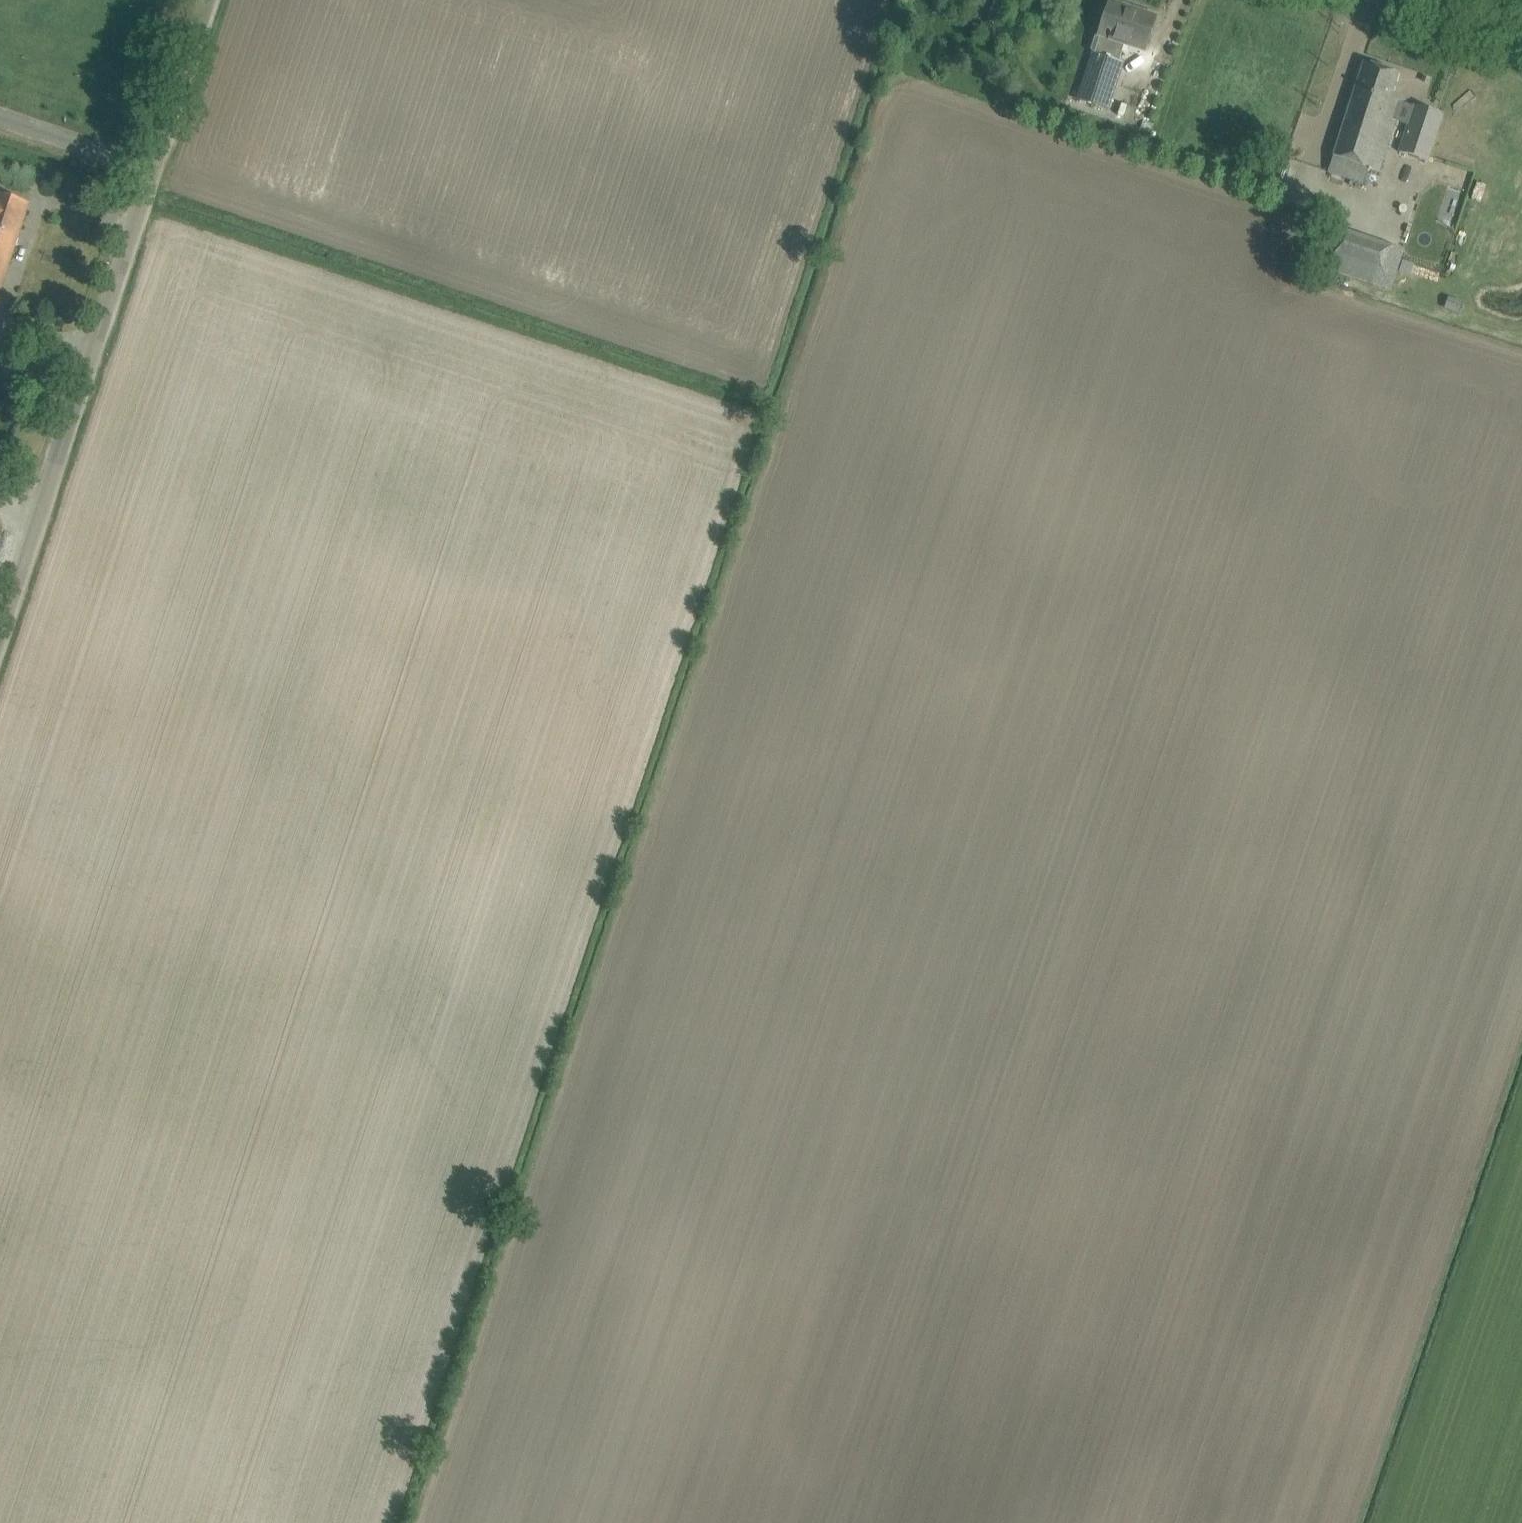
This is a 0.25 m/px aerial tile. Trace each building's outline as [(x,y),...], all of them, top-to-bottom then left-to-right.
[(1099,36),(1100,37),(1095,52),(1093,52),(1077,100),(1108,110),(1124,62),(1113,58),(1118,44),(1144,53),(1155,17),(1136,11),(1135,15),(1126,12),(1127,8),(1110,2),(1099,36)] [(1364,62),(1327,172),(1365,185),(1370,168),(1380,171),(1404,97),(1392,93),(1398,74),(1364,62)] [(1415,104),(1399,152),(1428,161),(1443,114),(1415,104)] [(28,204),(0,195),(0,288),(28,204)] [(1371,241),(1342,231),(1329,269),(1390,289),(1403,252),(1391,248),(1396,231),(1377,224),(1371,241)]
